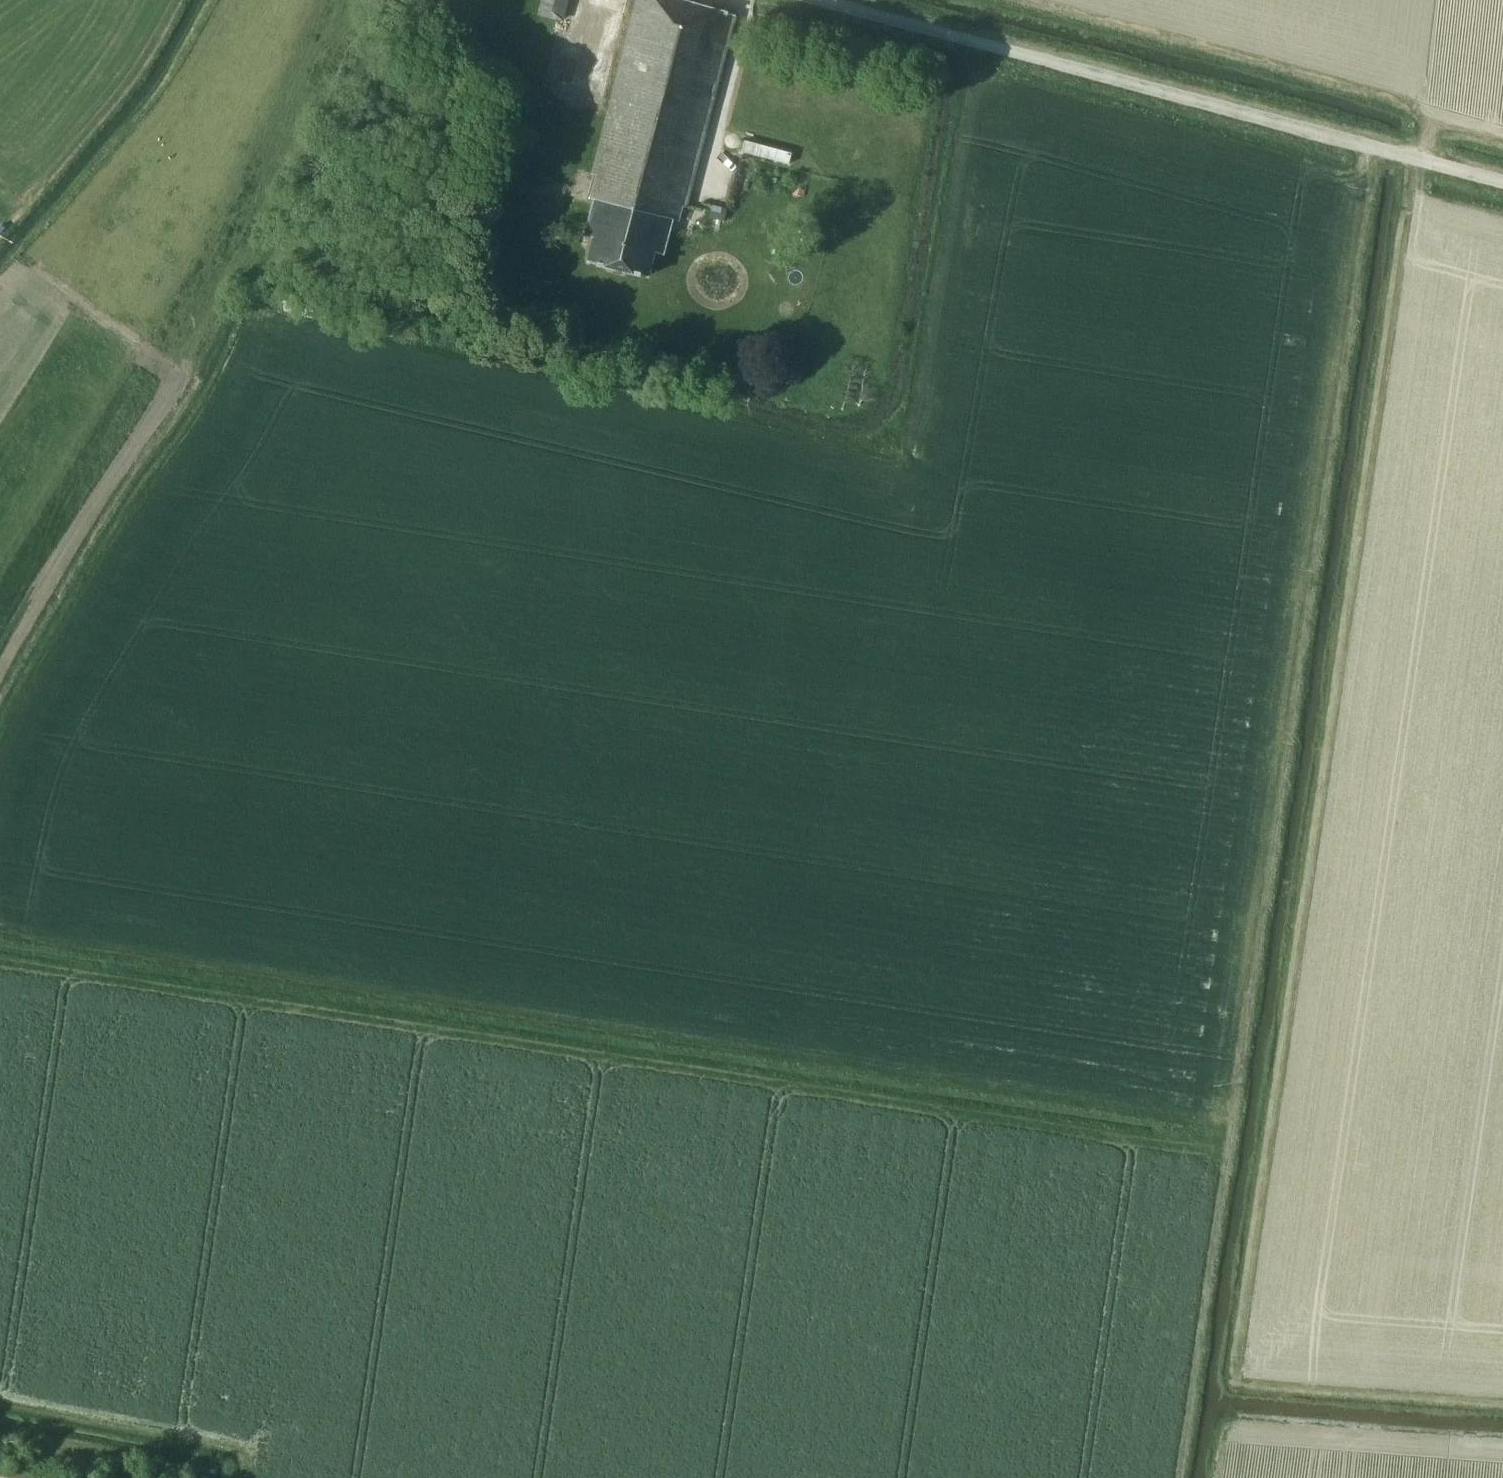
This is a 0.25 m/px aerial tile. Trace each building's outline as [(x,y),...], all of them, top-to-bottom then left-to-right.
[(540,11),(565,17),(569,0),(542,0),(540,11)] [(733,9),(695,0),(632,0),(592,171),(595,172),(590,195),(593,196),(585,233),(593,235),(587,258),(648,272),(654,248),(663,250),(671,215),(677,216),(680,202),(687,204),(733,9)]
